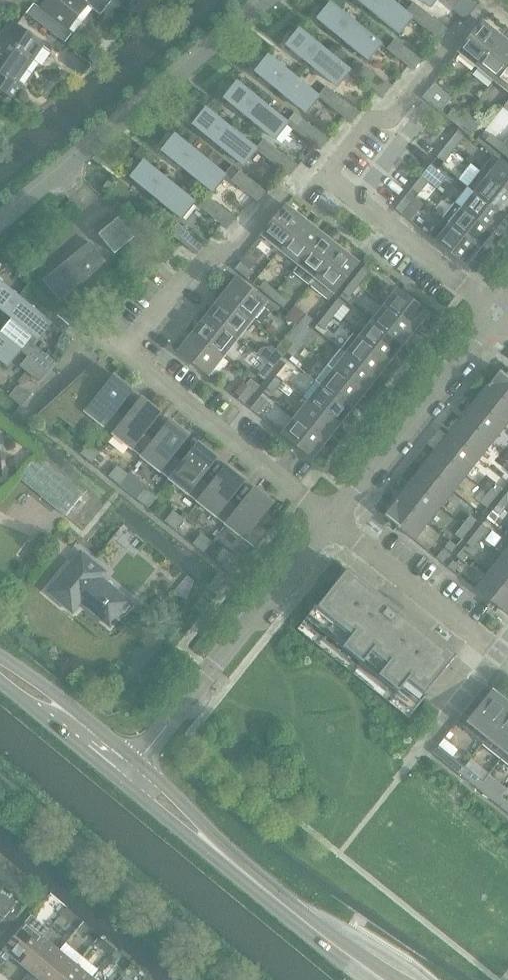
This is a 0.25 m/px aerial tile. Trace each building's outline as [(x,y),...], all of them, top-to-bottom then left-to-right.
[(111,0),(47,0),(40,9),(33,4),(25,14),(62,44),(71,34),(66,30),(86,5),(99,15),(111,0)] [(412,18),(406,13),(390,0),(353,0),(360,5),(361,4),(399,34),(412,18)] [(454,12),(465,21),(479,5),(472,0),(464,0),(454,12)] [(414,2),(406,13),(412,18),(425,28),(433,17),(414,2)] [(368,60),(381,44),(330,4),(317,20),(322,23),(320,25),(329,32),(330,30),(368,60)] [(459,52),(477,67),(501,37),(482,23),(459,52)] [(41,46),(15,27),(0,48),(0,93),(13,102),(22,89),(14,83),(41,46)] [(337,87),(350,71),(299,30),(286,46),(290,50),(289,51),(298,58),(299,56),(337,87)] [(495,81),(507,65),(507,43),(501,37),(477,67),(495,81)] [(400,59),(408,48),(395,38),(387,49),(400,59)] [(73,53),(65,64),(82,77),(90,65),(73,53)] [(306,113),(319,97),(268,56),(255,73),(259,76),(258,78),(267,84),(268,83),(306,113)] [(364,64),(356,75),(368,85),(377,74),(364,64)] [(507,91),(507,65),(495,81),(507,91)] [(275,140),(288,123),(237,83),(224,99),(228,102),(227,104),(236,111),(237,109),(275,140)] [(336,111),(345,101),(328,87),(319,97),(336,111)] [(481,90),(477,96),(481,99),(485,94),(481,90)] [(435,108),(441,101),(428,91),(422,98),(435,108)] [(494,107),(488,114),(494,118),(499,111),(494,107)] [(244,166),(257,150),(206,109),(193,125),(197,129),(196,130),(204,137),(206,136),(244,166)] [(446,117),(459,127),(464,120),(452,110),(446,117)] [(288,123),(306,138),(314,127),(296,113),(288,123)] [(477,130),(464,120),(459,127),(471,137),(477,130)] [(457,132),(447,145),(454,150),(464,138),(457,132)] [(485,141),(498,151),(503,144),(491,134),(485,141)] [(175,162),(213,192),(226,176),(175,136),(162,152),(166,155),(165,157),(173,163),(175,162)] [(503,144),(498,151),(507,159),(507,138),(507,137),(503,144)] [(265,139),(257,150),(275,164),(283,154),(265,139)] [(446,145),(437,157),(444,163),(454,150),(446,145)] [(480,172),(507,194),(507,167),(494,155),(480,172)] [(182,219),(195,202),(144,162),(131,178),(135,182),(134,183),(142,190),(143,188),(182,219)] [(431,164),(421,177),(428,182),(438,170),(431,164)] [(252,180),(234,166),(226,176),(244,191),(252,180)] [(468,187),(504,217),(507,212),(507,194),(480,172),(468,187)] [(419,195),(428,182),(421,177),(411,189),(419,195)] [(455,203),(462,209),(492,233),(504,217),(468,187),(455,203)] [(209,196),(200,207),(213,217),(221,206),(209,196)] [(395,209),(403,215),(413,202),(406,196),(395,209)] [(262,235),(280,250),(304,221),(285,206),(262,235)] [(479,249),(492,233),(462,209),(450,225),(479,249)] [(99,233),(115,251),(135,235),(119,216),(99,233)] [(479,249),(450,225),(442,220),(429,236),(466,265),(479,249)] [(322,235),(304,221),(280,250),(298,264),(322,235)] [(191,232),(178,222),(170,233),(182,243),(191,232)] [(339,249),(322,235),(298,264),(293,271),(311,285),(339,249)] [(59,300),(105,262),(89,243),(43,281),(59,300)] [(358,264),(339,249),(311,285),(329,300),(358,264)] [(240,263),(235,269),(247,280),(253,273),(240,263)] [(369,274),(362,268),(352,280),(359,286),(369,274)] [(222,298),(251,321),(258,326),(273,308),(237,279),(222,298)] [(359,286),(352,280),(344,291),(351,297),(359,286)] [(30,342),(35,337),(38,340),(52,324),(1,283),(0,284),(0,309),(11,318),(0,332),(0,334),(20,350),(20,351),(28,341),(30,342)] [(260,289),(271,298),(277,291),(265,283),(260,289)] [(398,290),(385,306),(414,330),(427,313),(398,290)] [(290,302),(277,291),(271,298),(285,309),(290,302)] [(222,298),(208,316),(237,339),(251,321),(222,298)] [(338,300),(328,313),(334,318),(345,305),(338,300)] [(385,306),(372,322),(402,346),(414,330),(385,306)] [(325,330),(334,318),(328,313),(318,324),(325,330)] [(314,321),(306,315),(297,327),(304,333),(307,329),(314,321)] [(208,316),(194,333),(223,357),(237,339),(208,316)] [(372,322),(360,338),(389,362),(402,346),(372,322)] [(294,345),(297,341),(304,333),(297,327),(287,339),(294,345)] [(318,338),(307,329),(304,333),(297,341),(304,346),(308,350),(318,338)] [(208,375),(223,357),(194,333),(179,352),(208,375)] [(20,350),(0,334),(0,360),(7,366),(20,350)] [(341,350),(347,354),(376,377),(389,362),(360,338),(354,334),(341,350)] [(20,351),(28,357),(47,372),(55,362),(30,342),(28,341),(20,351)] [(294,359),(304,346),(297,341),(294,345),(287,353),(292,357),(294,359)] [(277,352),(268,363),(274,369),(283,357),(277,352)] [(347,354),(334,370),(363,393),(376,377),(347,354)] [(39,381),(47,372),(28,357),(20,366),(39,381)] [(292,357),(289,360),(297,366),(299,363),(294,359),(292,357)] [(289,361),(277,376),(286,384),(298,368),(289,361)] [(264,381),(274,369),(268,363),(258,376),(264,381)] [(328,365),(315,381),(351,409),(363,393),(334,370),(328,365)] [(74,428),(87,413),(116,378),(114,376),(104,369),(99,374),(94,370),(89,376),(84,372),(36,416),(49,427),(58,416),(74,428)] [(507,405),(507,377),(500,371),(487,388),(507,405)] [(283,383),(283,382),(277,376),(267,389),(274,394),(278,388),(283,383)] [(87,413),(114,435),(127,419),(126,418),(142,399),(116,378),(87,413)] [(260,386),(251,379),(246,385),(248,386),(238,399),(245,404),(260,386)] [(302,397),(309,402),(338,425),(351,409),(315,381),(302,397)] [(283,383),(278,388),(285,393),(290,388),(283,383)] [(9,397),(21,407),(29,397),(17,387),(9,397)] [(503,427),(507,421),(507,405),(487,388),(474,404),(503,427)] [(257,414),(268,401),(261,396),(250,409),(257,414)] [(170,421),(142,399),(126,418),(127,419),(114,435),(142,458),(155,441),(170,421)] [(309,402),(296,418),(325,441),(338,425),(309,402)] [(461,420),(490,443),(503,427),(474,404),(461,420)] [(312,458),(325,441),(296,418),(283,435),(312,458)] [(448,436),(478,459),(490,443),(461,420),(448,436)] [(142,458),(170,480),(183,464),(183,463),(198,444),(170,421),(155,441),(142,458)] [(465,475),(478,459),(448,436),(435,452),(465,475)] [(80,454),(92,463),(100,453),(89,443),(80,454)] [(227,466),(198,444),(183,463),(183,464),(170,480),(199,503),(212,486),(211,486),(227,466)] [(435,452),(423,468),(452,491),(465,475),(435,452)] [(66,516),(82,496),(34,457),(17,477),(66,516)] [(109,477),(120,486),(129,475),(117,466),(109,477)] [(255,489),(227,466),(211,486),(212,486),(199,503),(227,525),(240,509),(239,508),(255,489)] [(423,468),(410,484),(439,507),(452,491),(423,468)] [(157,497),(129,475),(120,486),(148,508),(157,497)] [(484,479),(479,485),(488,492),(495,483),(489,479),(484,479)] [(497,483),(489,492),(495,497),(503,487),(497,483)] [(410,484),(397,500),(426,523),(439,507),(410,484)] [(227,525),(255,548),(268,532),(257,523),(273,503),(255,489),(239,508),(240,509),(227,525)] [(487,507),(495,497),(489,492),(481,502),(487,507)] [(413,539),(426,523),(397,500),(384,516),(413,539)] [(507,505),(502,500),(492,511),(499,517),(507,505)] [(165,522),(176,531),(185,520),(174,511),(165,522)] [(470,515),(463,525),(469,530),(477,520),(470,515)] [(482,524),(475,534),(481,539),(489,530),(482,524)] [(462,539),(469,530),(463,525),(455,534),(462,539)] [(193,544),(204,553),(213,542),(202,534),(193,544)] [(474,549),(481,539),(475,534),(467,544),(474,549)] [(457,546),(450,541),(445,547),(452,552),(457,546)] [(468,555),(462,550),(457,556),(463,561),(468,555)] [(441,551),(436,558),(443,563),(448,557),(441,551)] [(110,626),(130,602),(101,578),(106,572),(81,552),(48,592),(72,613),(81,602),(110,626)] [(222,567),(233,576),(241,565),(231,557),(222,567)] [(507,589),(507,562),(502,557),(489,573),(507,589)] [(453,561),(448,567),(455,573),(460,566),(453,561)] [(347,569),(336,584),(299,630),(407,716),(456,656),(347,569)] [(507,609),(507,589),(489,573),(476,589),(505,613),(507,609)] [(228,581),(219,574),(210,585),(219,592),(228,581)] [(194,581),(187,576),(172,594),(187,600),(194,581)] [(483,743),(507,712),(507,703),(493,691),(464,728),(483,743)] [(502,758),(507,750),(507,712),(483,743),(502,758)] [(450,755),(444,762),(459,773),(464,766),(450,755)] [(483,781),(468,770),(463,777),(478,788),(483,781)] [(487,785),(482,792),(496,803),(502,796),(487,785)] [(14,906),(0,894),(0,923),(14,906)] [(4,949),(21,963),(43,937),(48,930),(31,916),(4,949)] [(21,963),(37,977),(59,951),(43,937),(21,963)] [(104,940),(99,947),(110,956),(115,949),(104,940)] [(116,950),(109,958),(116,963),(122,955),(116,950)] [(41,979),(63,979),(76,964),(59,951),(37,977),(41,979)] [(93,978),(76,964),(63,979),(91,979),(93,978)]
